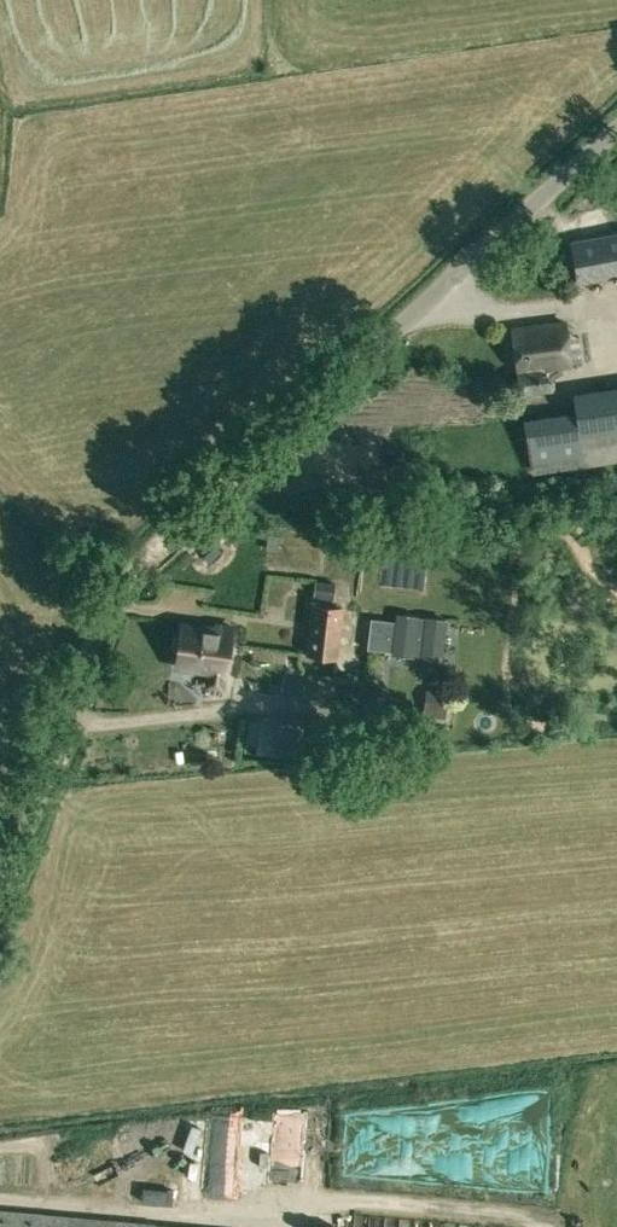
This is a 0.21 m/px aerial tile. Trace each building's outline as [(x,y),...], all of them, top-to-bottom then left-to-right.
[(569,239),(576,283),(616,276),(616,230),(569,239)] [(549,390),(546,368),(570,365),(569,360),(581,359),(579,335),(566,337),(564,321),(511,328),(517,372),(520,394),(549,390)] [(572,391),(583,466),(616,460),(616,385),(572,391)] [(335,582),(315,580),(313,597),(333,599),(335,582)] [(312,604),(306,652),(337,656),(342,608),(312,604)] [(416,623),(417,617),(397,615),(396,622),(371,619),(368,648),(393,651),(393,653),(412,655),(413,650),(422,651),(421,656),(440,659),(445,620),(425,618),(425,624),(416,623)] [(223,690),(227,660),(232,626),(217,624),(216,628),(181,623),(175,668),(207,672),(206,687),(223,690)] [(422,717),(446,719),(448,689),(424,688),(422,717)] [(321,745),(357,749),(360,726),(350,725),(350,728),(324,726),(325,720),(307,718),(303,753),(320,755),(321,745)] [(245,1144),(231,1144),(232,1180),(253,1179),(251,1129),(245,1129),(245,1144)] [(0,1210),(0,1226),(190,1226),(0,1210)]
